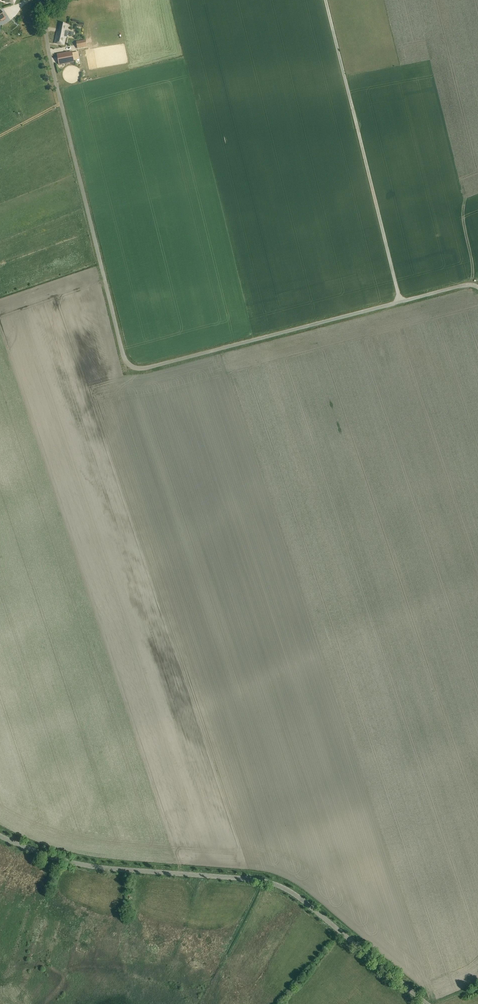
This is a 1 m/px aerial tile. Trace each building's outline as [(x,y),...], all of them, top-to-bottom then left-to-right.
[(67,31),(68,26),(61,24),(59,34),(57,34),(55,44),(64,46),(65,37),(67,38),(68,31),(67,31)] [(77,49),(87,47),(86,40),(76,42),(77,49)] [(57,54),(59,65),(74,62),(72,52),(57,54)]
